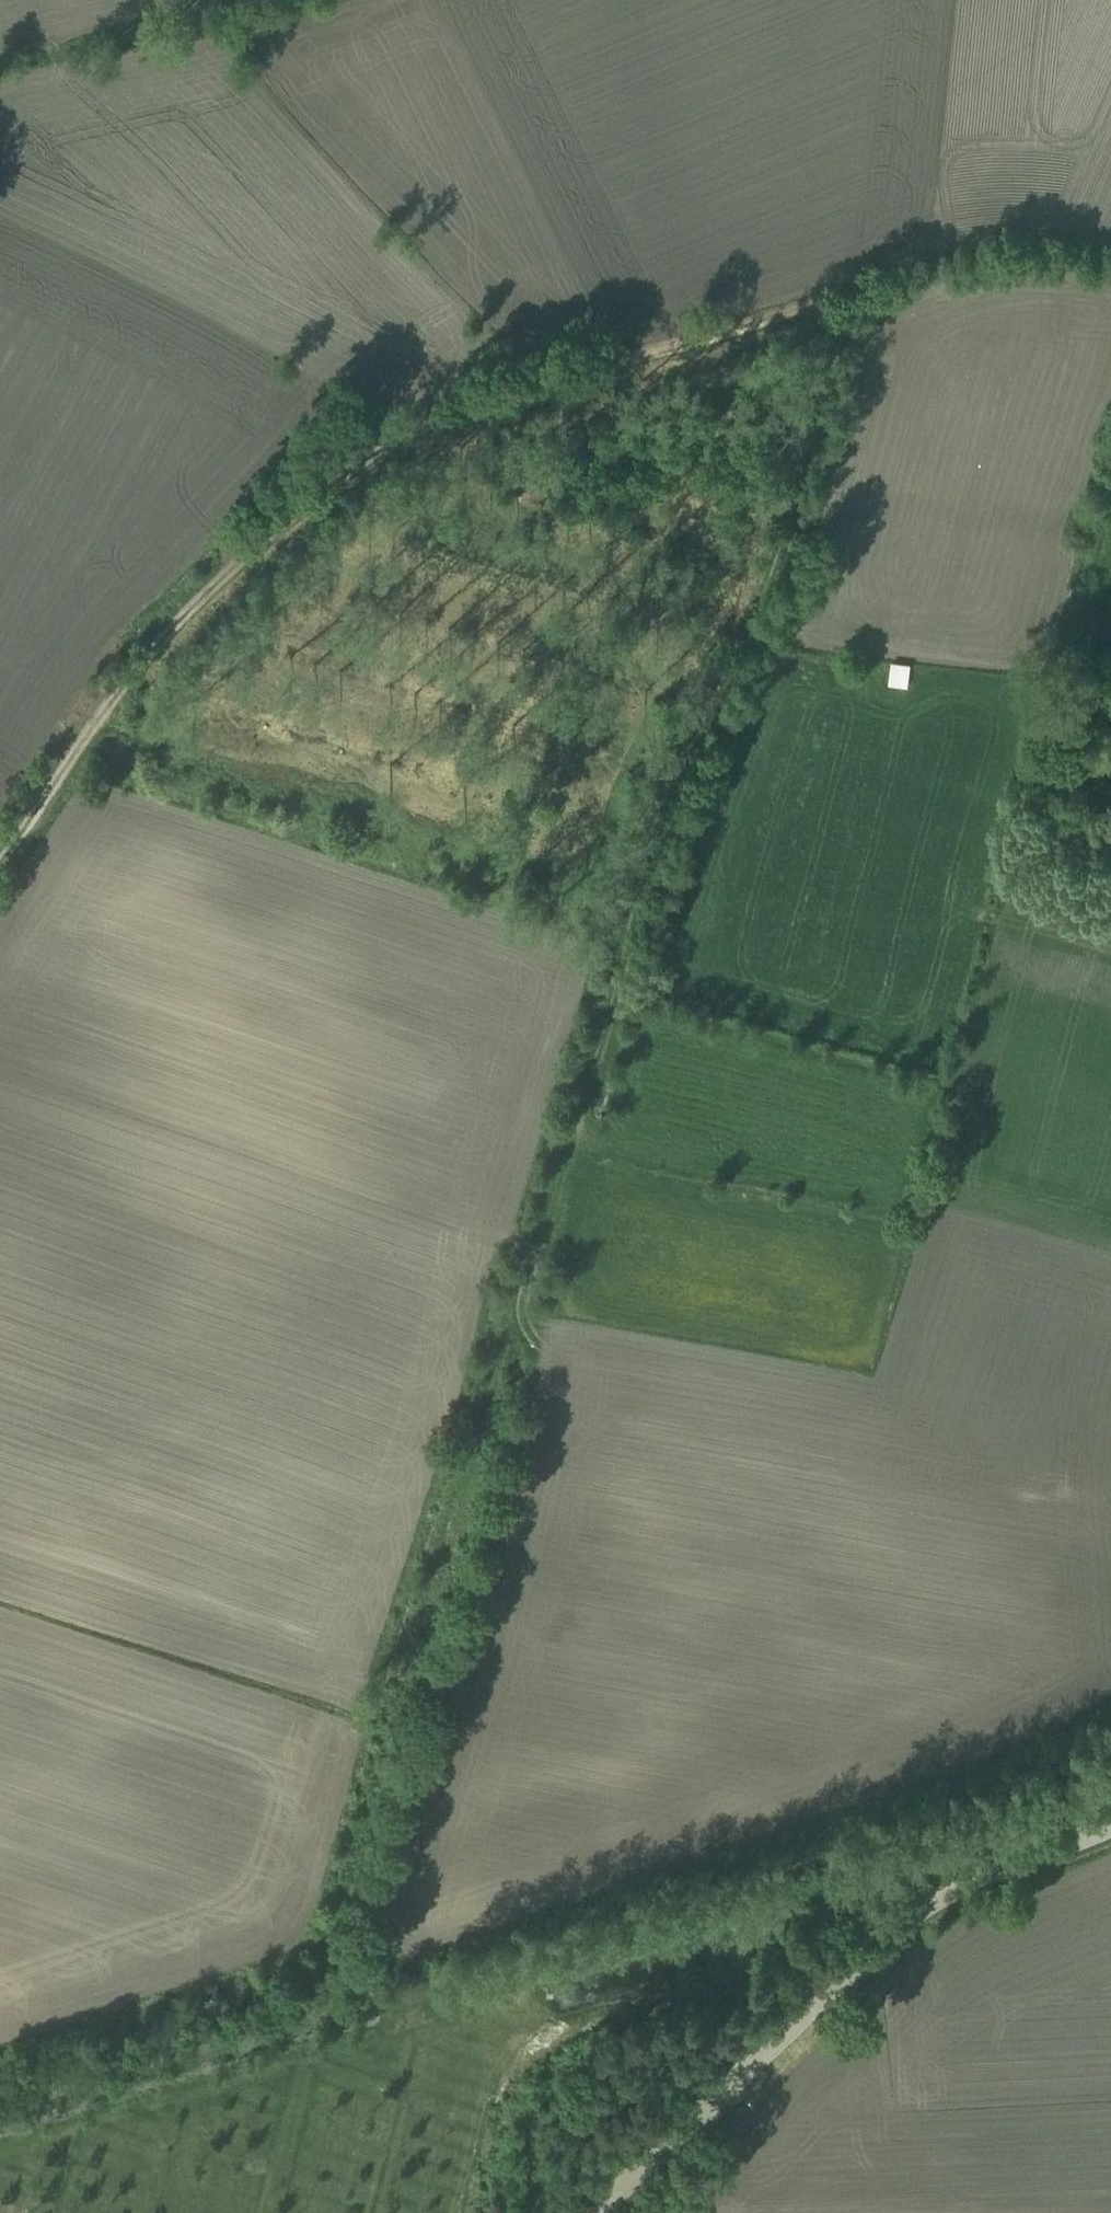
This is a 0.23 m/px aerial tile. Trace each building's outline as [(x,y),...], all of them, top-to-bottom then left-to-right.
[(888,681),(909,684),(912,661),(891,658),(888,681)]
